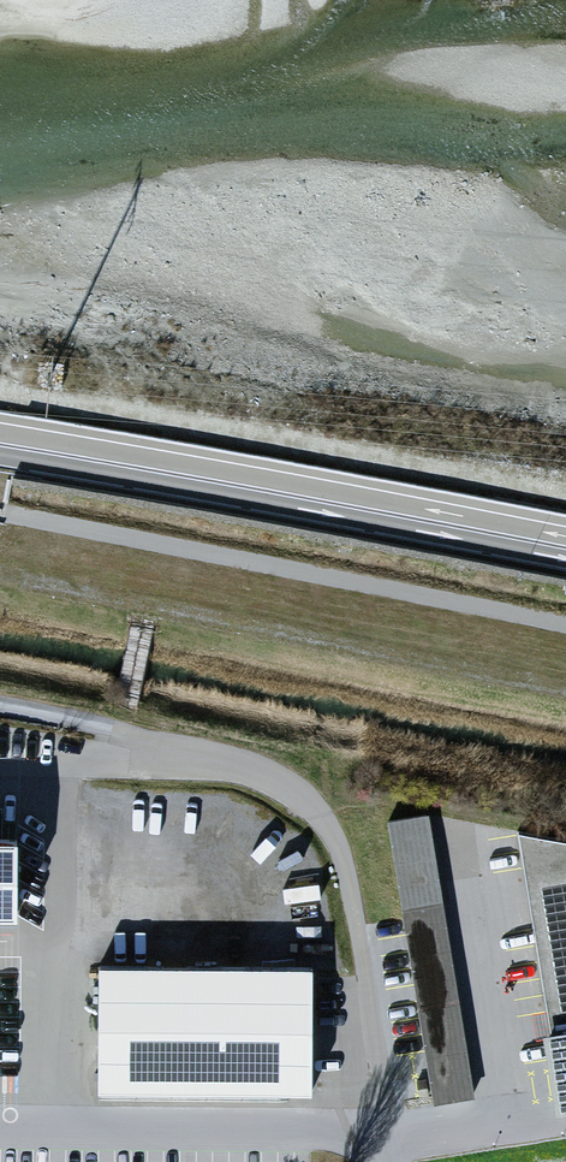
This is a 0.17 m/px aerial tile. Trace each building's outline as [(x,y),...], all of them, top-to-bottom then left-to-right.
[(393,819),(402,907),(439,904),(430,815),(393,819)] [(18,833),(0,833),(0,920),(18,920),(18,833)] [(527,887),(565,1106),(565,880),(527,887)] [(315,1104),(317,975),(101,972),(99,1100),(315,1104)] [(428,1056),(445,1092),(474,1078),(461,1052),(446,1059),(442,1050),(428,1056)]
